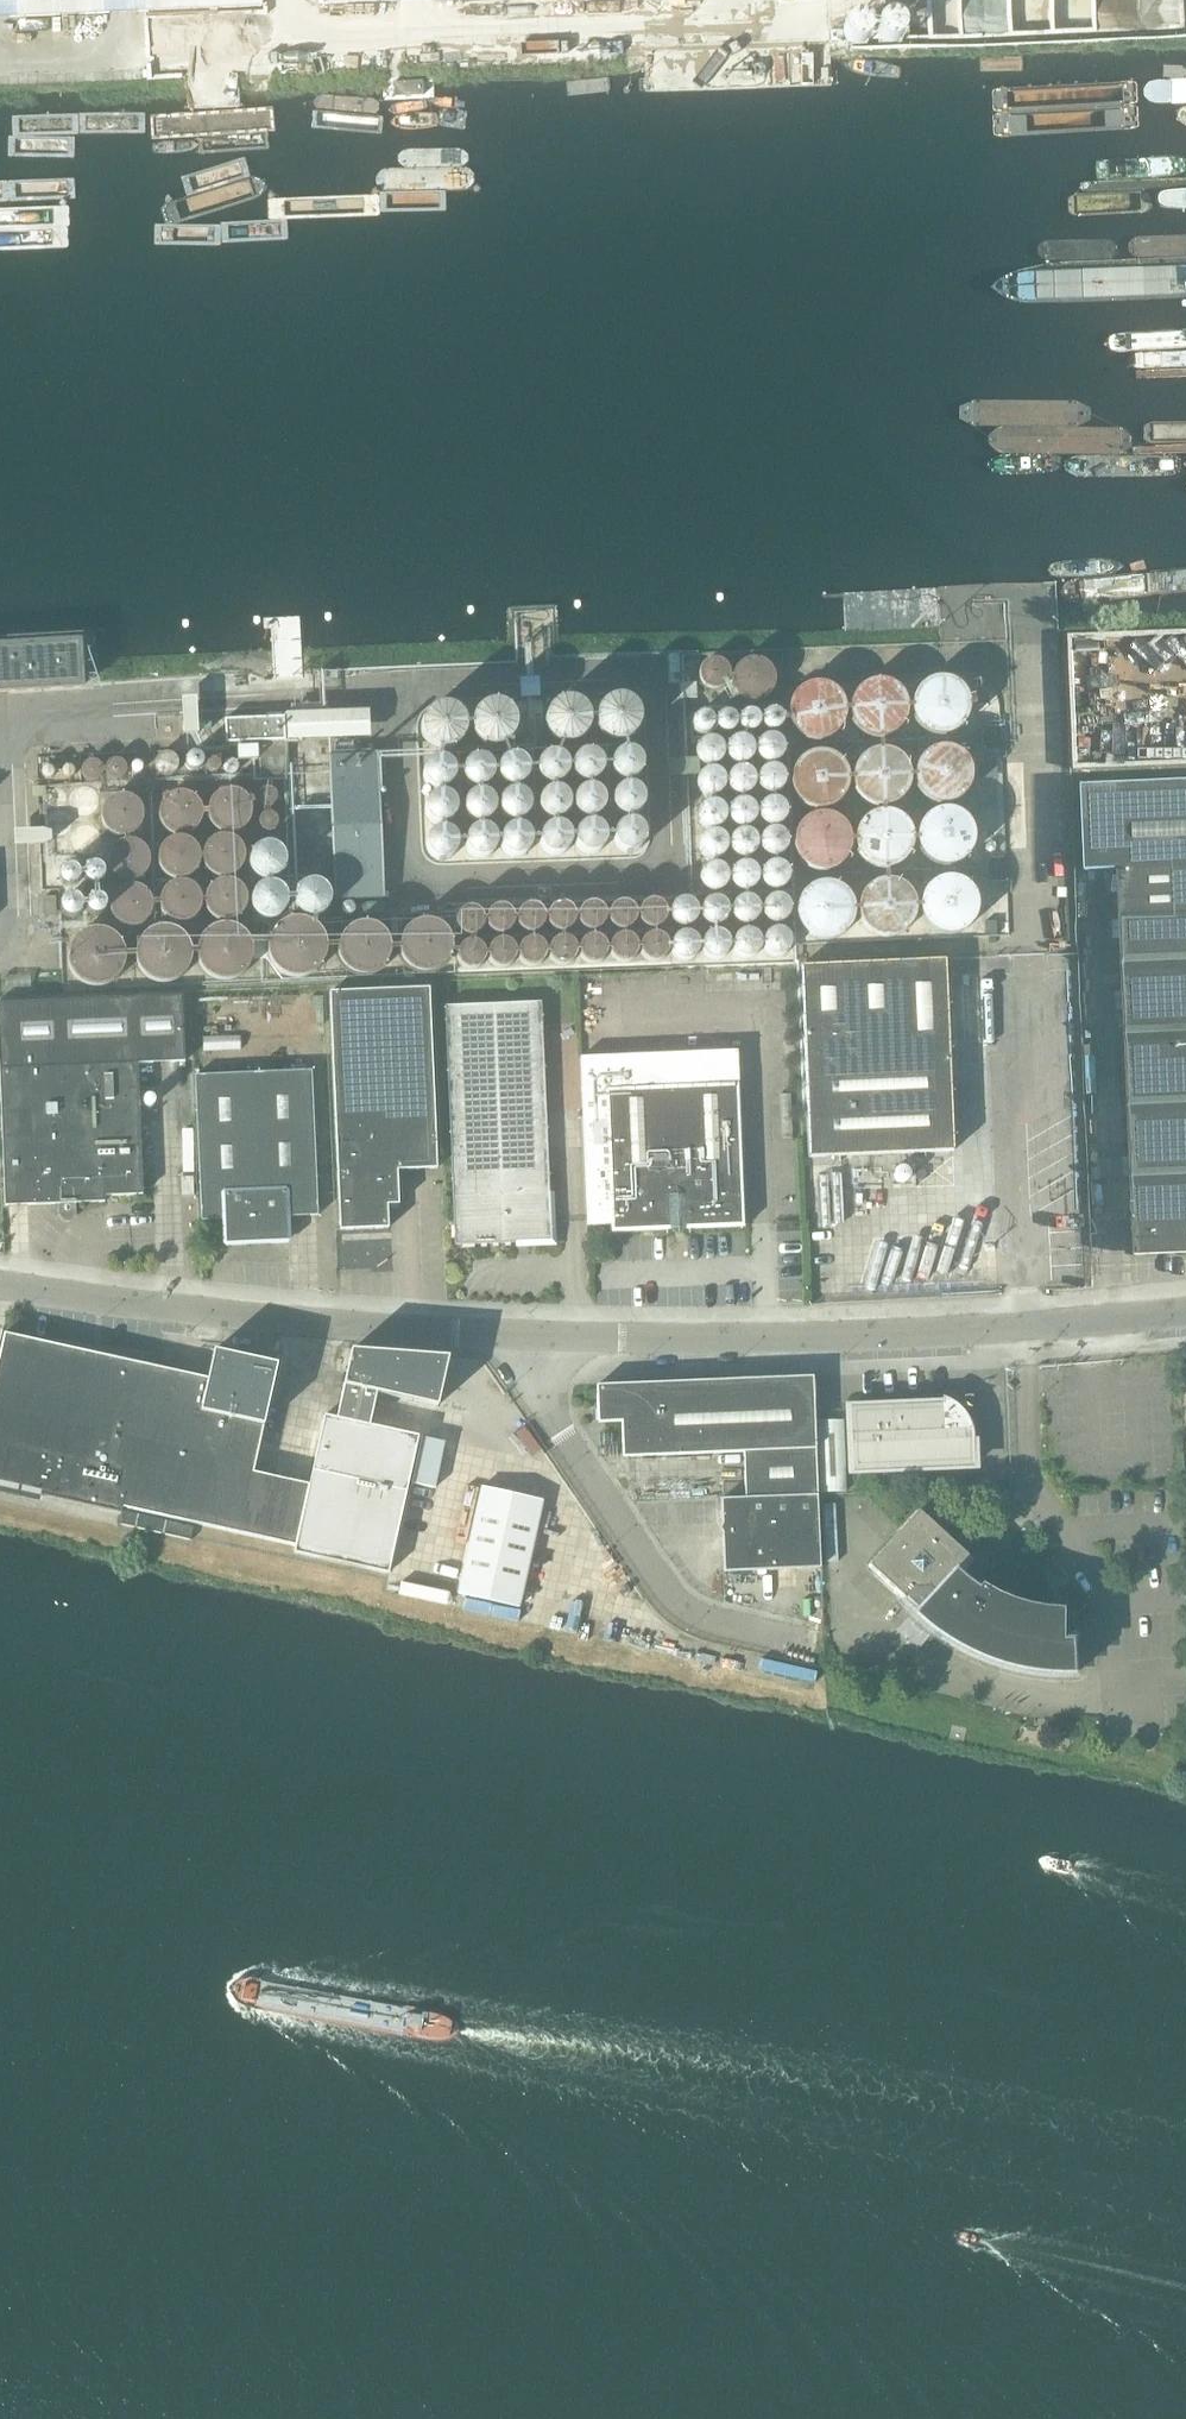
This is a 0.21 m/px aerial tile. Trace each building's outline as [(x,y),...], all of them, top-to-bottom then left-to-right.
[(263,6),(263,0),(0,0),(0,17),(263,6)] [(828,0),(642,0),(644,47),(829,39),(828,0)] [(81,687),(78,640),(0,644),(0,691),(81,687)] [(739,666),(706,658),(701,677),(726,683),(768,693),(775,664),(742,656),(739,666)] [(977,690),(930,670),(911,714),(958,734),(977,690)] [(849,719),(896,737),(913,693),(867,675),(849,719)] [(844,732),(840,681),(793,685),(798,736),(844,732)] [(597,700),(549,698),(547,737),(638,741),(640,697),(598,695),(597,700)] [(420,712),(431,756),(432,756),(436,772),(498,756),(497,750),(521,744),(510,699),(466,710),(464,701),(420,712)] [(224,719),(225,743),(285,740),(284,716),(224,719)] [(219,739),(218,723),(196,724),(197,740),(219,739)] [(941,737),(912,777),(952,806),(981,765),(941,737)] [(915,819),(893,810),(914,758),(872,741),(852,788),(878,799),(859,847),(897,863),(915,819)] [(844,800),(843,749),(797,750),(798,802),(844,800)] [(383,898),(378,754),(373,754),(329,756),(334,899),(383,898)] [(37,756),(38,785),(62,784),(61,755),(37,756)] [(1121,870),(1136,1250),(1185,1248),(1185,781),(1085,785),(1088,871),(1103,871),(1121,870)] [(816,806),(793,851),(832,870),(855,825),(816,806)] [(974,859),(975,807),(926,806),(925,858),(974,859)] [(45,890),(58,889),(61,889),(63,928),(108,926),(104,860),(43,863),(45,890)] [(56,916),(55,896),(43,897),(44,916),(56,916)] [(321,974),(327,920),(276,915),(271,969),(321,974)] [(803,967),(811,1157),(954,1150),(945,961),(803,967)] [(415,1169),(436,1169),(429,988),(330,992),(339,1230),(388,1228),(387,1204),(398,1204),(397,1170),(415,1169)] [(142,1186),(137,1063),(185,1062),(182,995),(0,1003),(0,1085),(5,1205),(58,1203),(59,1215),(76,1215),(76,1203),(105,1202),(104,1196),(142,1194),(142,1186)] [(551,1239),(541,1003),(446,1006),(455,1243),(551,1239)] [(590,1225),(614,1224),(614,1232),(747,1226),(740,1051),(583,1057),(590,1225)] [(225,1219),(226,1242),(249,1240),(251,1240),(263,1240),(263,1241),(288,1240),(287,1217),(305,1216),(318,1216),(311,1070),(194,1076),(202,1220),(225,1219)] [(180,1177),(181,1195),(193,1195),(192,1177),(180,1177)] [(121,1513),(122,1507),(295,1546),(309,1484),(304,1483),(303,1489),(251,1478),(263,1425),(201,1411),(208,1378),(4,1333),(0,1351),(0,1486),(121,1513)] [(350,1351),(343,1385),(375,1392),(437,1406),(447,1357),(350,1351)] [(743,1451),(745,1497),(817,1494),(812,1376),(596,1385),(597,1422),(621,1421),(622,1456),(743,1451)] [(954,1403),(941,1397),(942,1404),(849,1408),(851,1470),(974,1465),(973,1438),(970,1424),(964,1412),(954,1403)] [(421,1437),(411,1483),(434,1488),(444,1443),(444,1441),(421,1437)] [(482,1487),(459,1594),(519,1607),(542,1500),(482,1487)] [(993,1490),(994,1501),(1009,1501),(1008,1489),(993,1490)] [(817,1494),(745,1497),(720,1498),(723,1571),(820,1567),(817,1494)] [(1043,1676),(1073,1676),(1072,1648),(1061,1648),(1061,1610),(1043,1608),(1027,1605),(1011,1601),(996,1594),(981,1586),(980,1585),(974,1593),(962,1584),(956,1579),(972,1561),(918,1512),(918,1511),(905,1525),(867,1566),(904,1600),(910,1606),(917,1611),(923,1617),(921,1620),(915,1622),(914,1627),(919,1631),(924,1629),(926,1624),(928,1621),(931,1624),(938,1629),(934,1635),(959,1651),(986,1663),(1014,1671),(1043,1676)]
